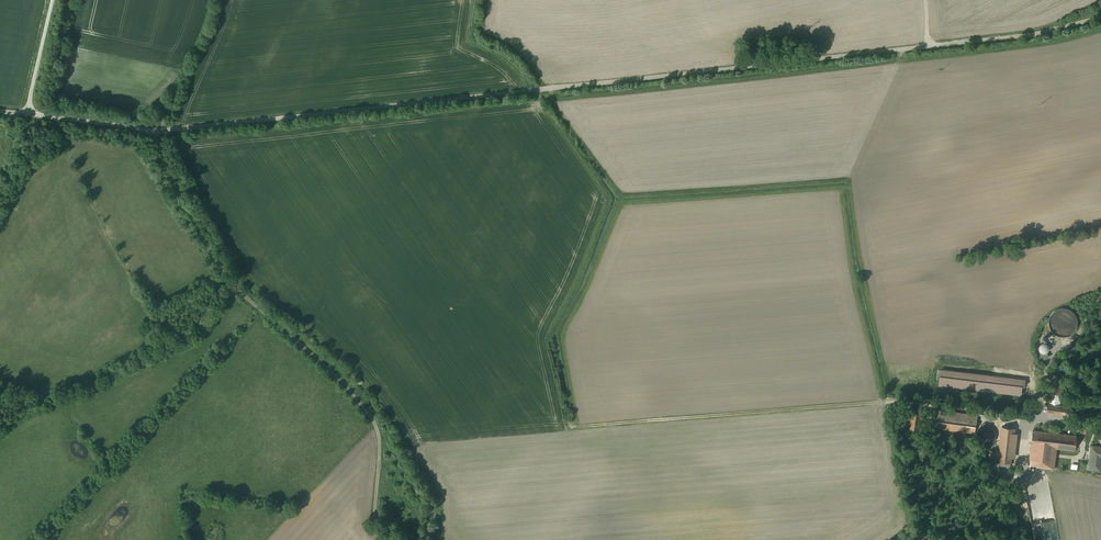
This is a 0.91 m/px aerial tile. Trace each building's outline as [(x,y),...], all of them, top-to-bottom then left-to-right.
[(1069,335),(1071,317),(1069,316),(1069,314),(1066,313),(1067,309),(1061,308),(1061,314),(1057,314),(1054,334),(1069,335)] [(1041,346),(1046,353),(1053,349),(1048,342),(1041,346)] [(1063,375),(1053,374),(1050,404),(1059,405),(1063,375)] [(1050,404),(1048,404),(1046,413),(1075,417),(1076,407),(1059,405),(1050,404)] [(977,415),(937,410),(935,428),(975,433),(977,415)] [(921,414),(912,413),(910,428),(918,430),(921,414)] [(989,426),(987,426),(986,426),(984,426),(983,426),(982,427),(980,427),(979,428),(978,429),(977,431),(977,432),(976,433),(976,434),(976,436),(976,438),(976,439),(977,440),(978,441),(979,442),(980,443),(981,444),(982,445),(983,445),(985,446),(986,446),(988,445),(989,445),(990,445),(991,444),(992,444),(993,443),(994,442),(995,441),(995,439),(996,438),(996,437),(996,435),(996,434),(995,433),(995,432),(994,430),(993,429),(992,428),(991,427),(989,426)] [(1014,428),(1002,427),(1001,437),(1013,438),(1014,428)] [(1077,436),(1033,430),(1028,466),(1054,469),(1055,460),(1055,457),(1054,457),(1055,448),(1075,450),(1077,436)] [(1092,446),(1091,458),(1090,458),(1089,469),(1100,471),(1100,465),(1100,447),(1092,446)] [(999,451),(990,450),(986,475),(998,476),(999,465),(1010,467),(1010,463),(998,461),(999,451)] [(1011,453),(999,451),(998,461),(1010,463),(1011,453)]
